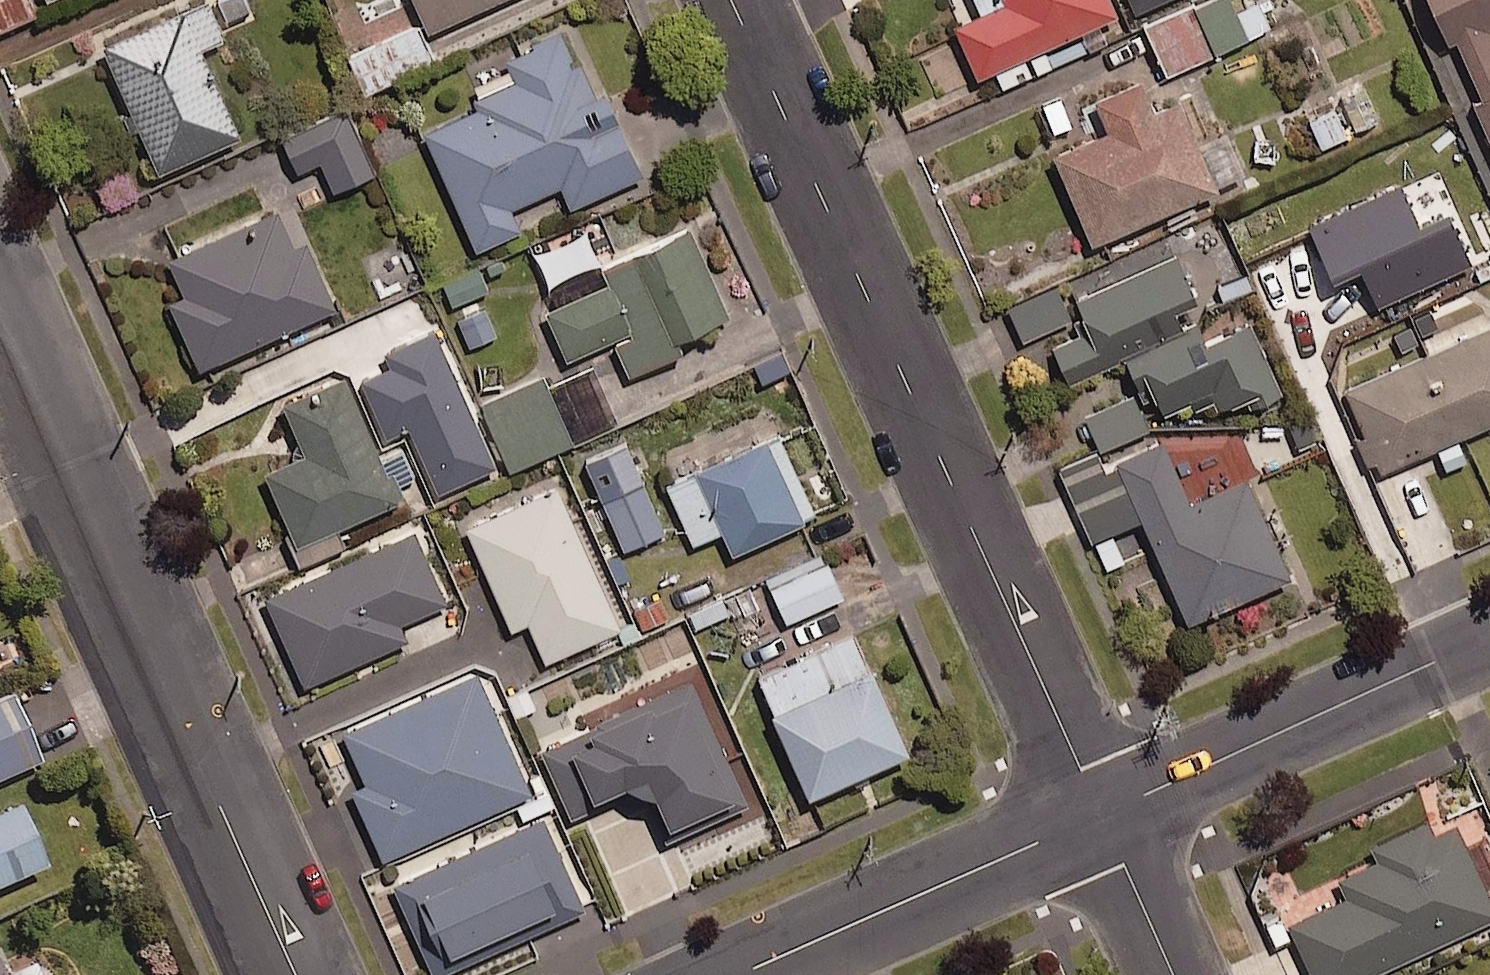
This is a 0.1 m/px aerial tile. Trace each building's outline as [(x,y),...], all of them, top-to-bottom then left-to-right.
[(99,37),(154,164),(237,128),(199,41),(220,31),(207,0),(185,0),(99,37)] [(424,25),(481,0),(413,0),(424,25)] [(951,16),(974,70),(1114,8),(1111,0),(987,0),(951,16)] [(1229,0),(1180,0),(1142,16),(1163,67),(1267,23),(1257,0),(1248,0),(1232,7),(1229,0)] [(1489,134),(1489,0),(1432,0),(1489,134)] [(431,55),(416,21),(347,51),(362,85),(431,55)] [(555,29),(502,53),(512,74),(471,93),(475,102),(419,127),(473,245),(520,224),(510,203),(558,181),(567,202),(639,169),(600,82),(591,86),(577,55),(569,59),(555,29)] [(1136,71),(1090,91),(1103,122),(1049,145),(1087,235),(1215,181),(1176,91),(1150,103),(1136,71)] [(372,166),(341,101),(279,131),(296,165),(317,154),(332,185),(372,166)] [(1473,258),(1440,193),(1413,207),(1397,177),(1307,223),(1338,282),(1362,270),(1380,306),(1473,258)] [(273,201),(162,250),(179,287),(165,293),(195,360),(332,300),(302,232),(290,238),(273,201)] [(604,277),(543,304),(564,352),(610,332),(624,365),(676,342),(672,332),(725,308),(686,221),(597,260),(604,277)] [(1174,247),(1071,292),(1086,325),(1050,341),(1063,372),(1180,321),(1170,299),(1193,289),(1174,247)] [(475,263),(440,279),(452,305),(487,288),(475,263)] [(1048,280),(1005,300),(1022,337),(1065,317),(1048,280)] [(1280,386),(1247,314),(1203,334),(1195,318),(1121,352),(1135,383),(1145,378),(1159,409),(1188,396),(1192,404),(1210,395),(1214,403),(1240,391),(1245,402),(1280,386)] [(1340,381),(1376,464),(1489,414),(1489,316),(1340,381)] [(396,495),(340,367),(278,394),(301,446),(261,463),(294,539),(396,495)] [(570,435),(540,371),(478,399),(508,463),(570,435)] [(1149,421),(1130,380),(1078,404),(1097,445),(1149,421)] [(762,430),(691,463),(729,546),(800,513),(762,430)] [(1159,432),(1112,453),(1185,616),(1289,570),(1244,468),(1186,493),(1159,432)] [(660,526),(629,455),(588,473),(619,544),(660,526)] [(447,465),(412,478),(423,506),(458,493),(447,465)] [(556,480),(462,521),(507,625),(525,617),(542,656),(619,623),(556,480)] [(412,523),(261,591),(302,680),(404,634),(397,618),(445,596),(412,523)] [(839,593),(824,556),(768,578),(782,615),(839,593)] [(867,660),(766,705),(804,790),(905,745),(867,660)] [(474,665),(338,726),(361,776),(347,783),(378,853),(529,787),(474,665)] [(688,674),(539,743),(568,807),(621,783),(642,788),(664,834),(745,797),(688,674)] [(0,693),(0,771),(35,757),(8,690),(0,693)] [(51,867),(24,808),(0,819),(0,890),(51,867)] [(540,810),(389,879),(432,971),(582,903),(540,810)] [(1428,828),(1422,816),(1367,840),(1373,852),(1334,870),(1343,891),(1284,917),(1310,974),(1349,974),(1489,913),(1489,898),(1464,838),(1463,838),(1453,817),(1428,828)]
